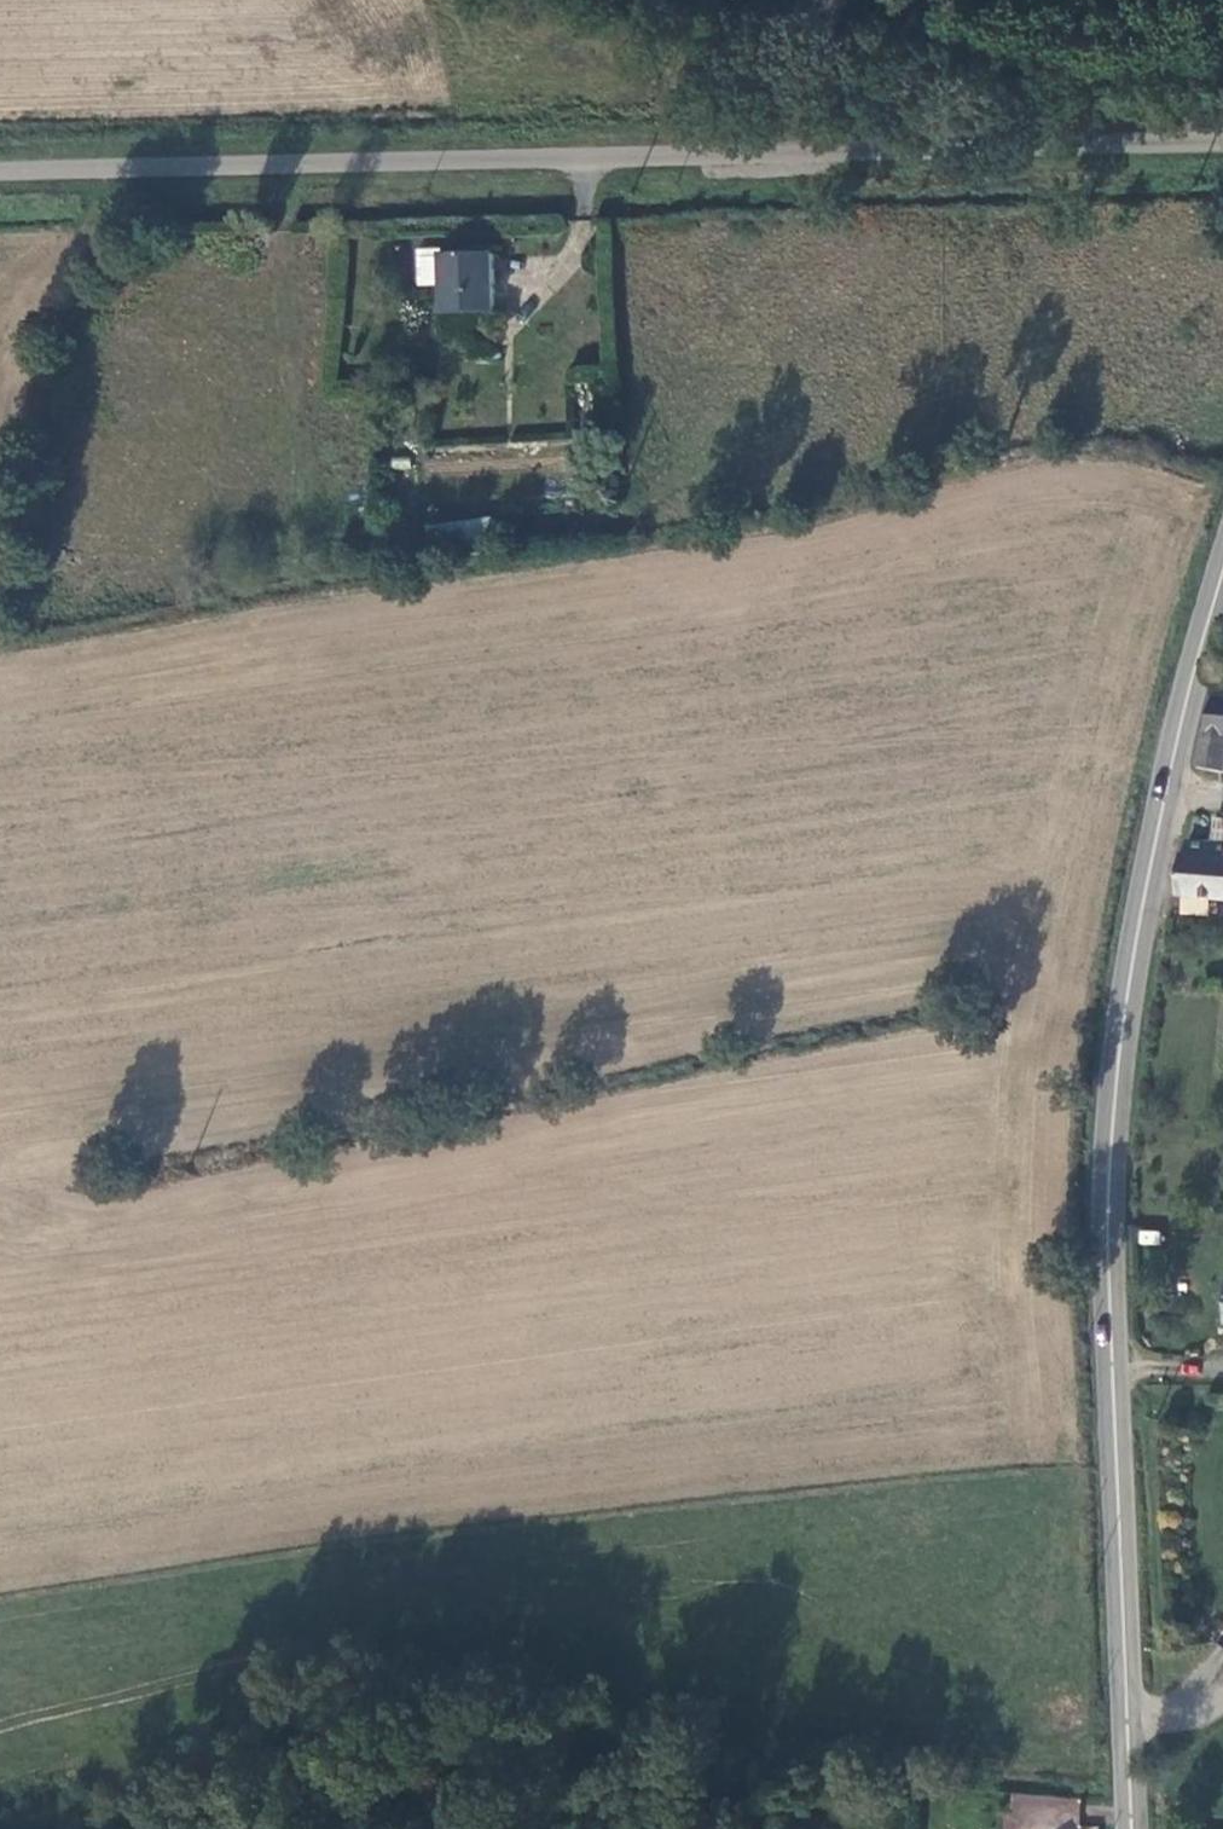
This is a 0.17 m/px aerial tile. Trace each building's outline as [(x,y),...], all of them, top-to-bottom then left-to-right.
[(444,287),(444,348),(470,348),(470,360),(493,360),(493,350),(476,350),(475,315),(494,316),(494,259),(441,259),(441,251),(415,251),(415,287),(444,287)] [(489,521),(425,529),(428,562),(493,554),(489,521)] [(1221,677),(1216,699),(1205,733),(1204,732),(1196,767),(1222,773),(1222,677),(1221,677)] [(1182,856),(1179,895),(1222,899),(1222,821),(1215,820),(1213,844),(1189,841),(1187,856),(1182,856)]
